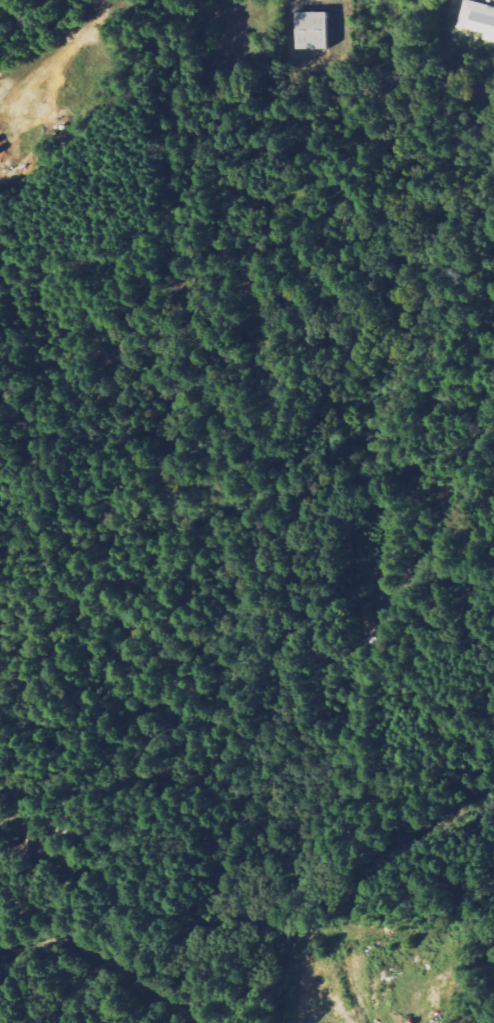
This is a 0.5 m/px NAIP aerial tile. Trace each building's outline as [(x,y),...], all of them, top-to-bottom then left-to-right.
[(484,34),(483,40),(493,43),(493,7),(464,0),(457,28),(484,34)] [(295,50),(329,51),(329,13),(296,12),(295,50)]
